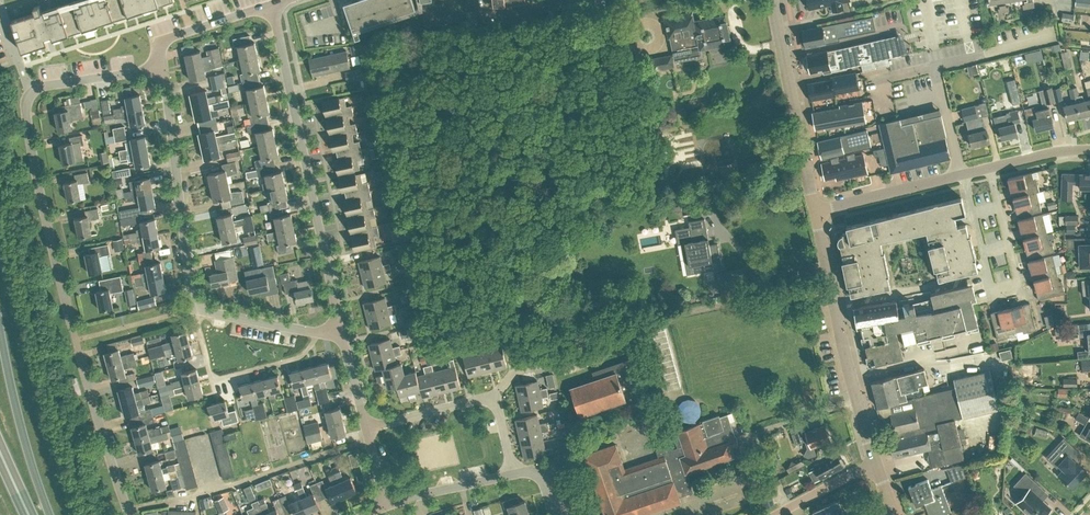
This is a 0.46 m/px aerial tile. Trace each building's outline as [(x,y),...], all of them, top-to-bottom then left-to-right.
[(12,20),(14,26),(15,29),(19,42),(21,46),(46,38),(46,37),(52,36),(53,38),(53,39),(58,37),(61,36),(72,33),(82,29),(86,28),(92,26),(96,25),(98,24),(102,23),(112,20),(116,19),(126,15),(129,14),(132,13),(136,12),(142,10),(146,9),(156,6),(163,4),(173,0),(174,0),(87,0),(81,2),(81,3),(71,7),(70,5),(46,13),(45,10),(42,11),(40,4),(34,6),(36,12),(12,20)] [(356,38),(361,36),(356,37),(354,29),(416,8),(413,0),(352,0),(344,3),(356,38)] [(425,25),(459,21),(456,0),(421,0),(425,25)] [(488,0),(481,0),(480,8),(487,9),(488,0)] [(832,3),(834,10),(843,9),(841,1),(845,0),(808,0),(810,8),(832,3)] [(998,13),(1009,11),(1008,5),(1006,6),(1005,3),(1022,0),(988,0),(989,6),(999,4),(999,7),(997,7),(998,13)] [(1024,3),(1022,3),(1023,9),(1035,7),(1033,0),(1023,0),(1024,3)] [(479,25),(476,9),(467,10),(469,26),(479,25)] [(1063,11),(1061,19),(1072,20),(1073,13),(1063,11)] [(692,50),(693,53),(700,52),(699,49),(710,47),(710,50),(713,51),(716,51),(719,49),(718,45),(731,43),(725,15),(693,21),(692,12),(664,18),(669,42),(671,42),(673,51),(687,48),(688,51),(692,50)] [(802,30),(801,30),(805,47),(816,45),(817,46),(822,45),(823,43),(825,43),(840,41),(840,40),(839,37),(876,30),(873,16),(821,26),(807,29),(802,30)] [(823,69),(824,72),(847,67),(846,66),(895,56),(901,54),(897,35),(884,38),(838,48),(807,55),(810,72),(823,69)] [(140,45),(147,43),(144,36),(137,38),(140,45)] [(242,59),(257,56),(254,42),(245,44),(243,36),(234,38),(236,47),(239,46),(242,59)] [(209,55),(202,56),(201,50),(186,53),(189,67),(222,60),(220,47),(208,50),(209,55)] [(1041,49),(1034,50),(1036,60),(1043,58),(1041,49)] [(1069,59),(1067,50),(1060,51),(1062,61),(1069,59)] [(323,59),(309,62),(313,76),(337,71),(336,68),(350,65),(347,51),(322,56),(323,59)] [(671,54),(650,58),(652,70),(674,66),(671,54)] [(241,73),(243,82),(259,78),(257,71),(260,70),(257,56),(242,59),(238,60),(239,66),(243,65),(245,73),(241,73)] [(222,60),(189,67),(192,80),(207,77),(206,71),(212,69),(212,68),(224,66),(222,60)] [(345,70),(347,80),(363,76),(361,67),(345,70)] [(865,71),(866,78),(880,76),(879,69),(865,71)] [(832,76),(831,76),(831,78),(831,79),(833,86),(834,93),(858,89),(855,72),(832,76)] [(212,82),(223,80),(222,73),(211,76),(212,82)] [(264,85),(260,85),(259,78),(243,82),(245,90),(248,89),(251,102),(266,99),(264,85)] [(808,83),(807,83),(808,86),(810,100),(811,100),(834,96),(835,96),(834,93),(833,86),(831,79),(812,82),(808,83)] [(212,82),(213,89),(225,87),(223,80),(212,82)] [(230,85),(232,92),(240,89),(239,83),(230,85)] [(1052,89),(1052,86),(1044,88),(1047,101),(1055,99),(1052,89)] [(1076,102),(1080,116),(1089,114),(1089,104),(1089,99),(1083,101),(1081,95),(1078,96),(1076,87),(1073,87),(1075,97),(1076,102)] [(1018,88),(1009,91),(1011,98),(1012,97),(1014,103),(1021,102),(1018,88)] [(191,94),(194,107),(229,99),(227,93),(208,97),(206,90),(191,94)] [(114,113),(143,108),(140,94),(126,96),(127,103),(121,104),(121,106),(113,108),(114,113)] [(328,111),(329,115),(353,109),(352,105),(347,106),(345,96),(323,101),(325,112),(328,111)] [(101,99),(104,113),(111,112),(108,97),(101,99)] [(229,99),(194,107),(197,120),(208,117),(209,123),(217,121),(216,116),(212,117),(211,110),(230,106),(229,99)] [(266,99),(251,102),(253,115),(250,116),(252,124),(268,121),(266,113),(270,112),(266,99)] [(862,101),(839,105),(840,108),(841,107),(844,125),(866,121),(862,101)] [(57,106),(58,111),(55,112),(59,131),(71,129),(69,115),(82,112),(80,102),(65,105),(57,106)] [(508,118),(522,119),(523,102),(509,102),(508,118)] [(1067,119),(1080,116),(1076,102),(1063,106),(1067,119)] [(969,133),(972,146),(989,142),(986,129),(985,129),(979,104),(962,109),(965,121),(966,120),(970,133),(969,133)] [(1035,129),(1054,125),(1049,106),(1035,109),(1034,105),(1024,108),(1027,119),(1032,118),(1035,129)] [(813,112),(816,128),(825,127),(825,128),(844,125),(841,107),(840,108),(813,112)] [(91,110),(93,118),(101,116),(99,108),(91,110)] [(130,117),(131,126),(145,123),(143,108),(114,113),(114,114),(115,114),(116,119),(124,117),(124,118),(130,117)] [(332,129),(332,133),(357,127),(356,123),(350,124),(349,115),(354,114),(353,109),(329,115),(329,118),(327,119),(329,130),(332,129)] [(997,127),(999,126),(1002,138),(1018,134),(1015,122),(1021,121),(1018,110),(1007,112),(1007,114),(995,117),(997,127)] [(941,114),(913,121),(901,124),(899,117),(880,122),(892,171),(951,157),(946,136),(947,136),(941,114)] [(273,128),(270,128),(268,121),(252,124),(247,125),(248,134),(257,132),(259,145),(276,142),(273,128)] [(209,125),(210,131),(199,133),(202,146),(237,139),(235,129),(216,134),(215,130),(218,129),(217,123),(209,125)] [(113,127),(114,134),(126,132),(124,125),(113,127)] [(336,147),(337,155),(361,149),(359,141),(354,142),(352,133),(358,132),(357,127),(332,133),(333,136),(331,137),(333,147),(336,147)] [(818,141),(822,157),(871,147),(867,130),(818,141)] [(126,132),(114,134),(115,140),(127,138),(126,132)] [(59,144),(63,163),(83,160),(80,145),(84,145),(82,135),(69,138),(70,143),(59,144)] [(119,150),(120,155),(148,150),(145,136),(131,138),(132,140),(126,141),(127,149),(119,150)] [(237,139),(202,146),(205,159),(220,156),(219,149),(226,148),(226,147),(238,145),(237,139)] [(276,142),(259,145),(262,158),(252,160),(254,169),(274,164),(272,157),(279,155),(276,142)] [(884,147),(873,150),(875,156),(879,155),(881,166),(888,164),(884,147)] [(336,163),(338,173),(360,169),(358,159),(363,158),(361,149),(337,155),(339,162),(336,163)] [(150,163),(148,150),(120,155),(121,159),(129,158),(130,160),(135,159),(136,166),(150,163)] [(228,153),(229,160),(242,158),(240,150),(228,153)] [(363,169),(374,167),(371,150),(365,151),(366,159),(362,160),(363,169)] [(831,161),(822,163),(826,179),(839,176),(839,179),(868,173),(864,154),(855,156),(854,153),(847,154),(847,158),(839,160),(838,156),(830,158),(831,161)] [(736,160),(719,165),(724,183),(741,178),(736,160)] [(208,174),(211,187),(229,183),(227,175),(238,171),(235,161),(222,164),(223,170),(208,174)] [(266,175),(267,182),(263,183),(264,189),(268,188),(285,184),(282,170),(275,172),(274,164),(254,169),(256,177),(266,175)] [(130,166),(111,169),(113,176),(131,173),(130,166)] [(64,182),(68,201),(80,199),(78,184),(89,182),(87,172),(74,174),(75,180),(64,182)] [(1037,191),(1037,192),(1039,191),(1036,178),(1034,179),(1032,172),(1008,178),(1011,190),(1013,197),(1037,191)] [(344,187),(346,195),(370,190),(368,181),(363,182),(361,173),(339,177),(342,188),(344,187)] [(1072,183),(1079,183),(1079,187),(1089,187),(1089,174),(1079,173),(1079,174),(1062,173),(1061,198),(1071,199),(1072,183)] [(153,191),(150,178),(130,181),(131,189),(132,188),(132,190),(124,192),(124,197),(153,191)] [(229,198),(231,204),(244,201),(242,190),(231,192),(229,183),(211,187),(214,201),(229,198)] [(270,210),(279,208),(278,200),(288,198),(285,184),(268,188),(271,201),(268,202),(270,210)] [(374,190),(377,204),(385,203),(384,193),(391,191),(390,187),(374,190)] [(707,192),(709,206),(724,203),(722,189),(707,192)] [(350,213),(351,217),(375,212),(374,207),(369,208),(367,200),(372,199),(370,190),(346,195),(347,203),(345,203),(347,214),(350,213)] [(134,201),(139,200),(141,208),(155,205),(153,191),(124,197),(125,201),(133,199),(134,201)] [(1016,209),(1018,217),(1042,211),(1037,192),(1037,191),(1013,197),(1013,198),(1016,209)] [(835,231),(835,232),(836,232),(838,238),(838,239),(837,240),(837,241),(837,242),(838,243),(838,244),(839,245),(840,246),(843,261),(842,261),(847,286),(848,285),(851,297),(890,288),(888,277),(889,276),(884,253),(883,253),(880,242),(926,232),(926,234),(929,245),(928,246),(934,269),(936,269),(939,281),(978,271),(975,259),(976,259),(970,235),(969,235),(966,224),(957,226),(955,216),(966,213),(962,197),(846,226),(847,232),(842,234),(841,231),(835,231)] [(1046,200),(1048,209),(1057,206),(1054,198),(1046,200)] [(681,204),(667,206),(669,219),(683,216),(681,204)] [(120,209),(121,216),(132,214),(131,206),(120,209)] [(75,218),(78,237),(91,234),(88,220),(99,218),(98,208),(85,210),(86,216),(75,218)] [(277,230),(294,227),(291,213),(281,215),(279,208),(270,210),(272,218),(274,218),(277,230)] [(354,231),(354,235),(379,230),(377,225),(372,226),(371,218),(376,217),(375,212),(351,217),(351,221),(349,221),(351,232),(354,231)] [(221,229),(253,222),(252,215),(241,217),(241,218),(234,220),(232,213),(218,216),(221,229)] [(1023,239),(1047,233),(1042,213),(1018,219),(1021,231),(1023,239)] [(136,214),(120,217),(122,224),(137,221),(136,214)] [(1064,215),(1065,224),(1066,224),(1066,233),(1075,232),(1075,224),(1078,223),(1078,215),(1064,215)] [(129,238),(157,232),(155,218),(140,221),(142,228),(136,229),(136,232),(128,233),(129,238)] [(685,242),(691,273),(722,267),(717,244),(709,245),(704,219),(689,222),(690,227),(676,229),(678,243),(685,242)] [(253,222),(221,229),(224,242),(238,239),(236,231),(244,229),(244,232),(255,229),(253,222)] [(392,229),(396,228),(394,223),(380,226),(383,241),(394,239),(392,229)] [(277,244),(279,253),(292,250),(290,243),(297,241),(294,227),(277,230),(266,233),(268,240),(273,239),(273,237),(278,236),(280,244),(277,244)] [(352,239),(355,250),(376,245),(374,235),(380,234),(379,230),(354,235),(355,238),(352,239)] [(144,242),(146,249),(151,248),(160,246),(157,232),(129,238),(130,242),(138,241),(139,243),(144,242)] [(243,235),(245,244),(258,241),(256,233),(243,235)] [(1026,250),(1028,258),(1055,251),(1052,239),(1049,239),(1047,233),(1023,239),(1024,239),(1026,250)] [(1086,243),(1086,236),(1067,237),(1068,247),(1080,246),(1081,265),(1089,265),(1089,243),(1086,243)] [(116,240),(117,251),(128,250),(126,239),(116,240)] [(99,256),(110,254),(107,243),(88,248),(89,253),(85,254),(89,273),(102,270),(99,256)] [(1034,280),(1058,274),(1053,254),(1029,260),(1032,272),(1034,280)] [(213,285),(214,285),(215,287),(219,286),(220,284),(229,282),(229,280),(238,278),(233,256),(215,260),(218,272),(211,273),(213,285)] [(359,262),(362,275),(390,268),(389,264),(382,266),(380,257),(359,262)] [(160,262),(146,265),(147,272),(141,273),(142,275),(134,277),(135,281),(163,276),(160,262)] [(273,265),(260,268),(262,276),(247,279),(250,293),(270,288),(268,280),(276,278),(273,265)] [(362,275),(365,288),(386,283),(384,274),(391,272),(390,268),(362,275)] [(286,294),(295,291),(297,303),(314,299),(309,280),(298,282),(297,279),(290,281),(288,273),(280,274),(282,283),(283,283),(286,294)] [(1037,291),(1039,299),(1065,293),(1062,280),(1059,280),(1058,274),(1034,280),(1037,291)] [(99,280),(101,290),(97,291),(100,310),(113,307),(110,293),(123,290),(121,281),(120,276),(99,280)] [(165,290),(163,276),(135,281),(136,286),(144,284),(144,286),(150,285),(151,292),(165,290)] [(868,355),(870,366),(903,357),(900,344),(978,324),(972,302),(979,300),(975,282),(931,293),(932,300),(914,305),(914,304),(910,305),(909,302),(903,304),(904,307),(898,309),(896,301),(854,308),(854,307),(853,308),(857,327),(860,327),(861,329),(860,331),(861,335),(863,336),(866,348),(865,350),(866,354),(868,355)] [(403,296),(405,304),(411,302),(409,294),(403,296)] [(138,301),(139,308),(157,304),(154,296),(138,301)] [(363,303),(367,316),(395,309),(394,305),(387,307),(385,298),(363,303)] [(1011,308),(1017,332),(1023,330),(1024,333),(1037,330),(1030,303),(1022,305),(1011,308)] [(1017,332),(1011,308),(999,311),(991,313),(998,340),(1011,336),(1010,334),(1017,332)] [(395,309),(367,316),(370,330),(391,324),(389,315),(397,313),(395,309)] [(1054,326),(1052,315),(1045,316),(1047,328),(1054,326)] [(416,316),(404,319),(406,326),(418,323),(416,316)] [(653,327),(669,390),(682,386),(666,323),(653,327)] [(1077,326),(1055,328),(1056,338),(1063,337),(1063,339),(1079,338),(1078,337),(1086,336),(1085,328),(1089,327),(1089,325),(1089,323),(1077,324),(1077,326)] [(176,346),(190,343),(186,330),(172,334),(176,346)] [(394,340),(403,339),(402,331),(393,332),(394,340)] [(480,331),(472,333),(475,342),(483,340),(480,331)] [(160,339),(158,333),(147,336),(148,342),(160,339)] [(143,336),(132,338),(133,345),(145,342),(143,336)] [(488,349),(494,370),(507,366),(499,338),(495,339),(497,347),(488,349)] [(369,345),(372,358),(401,350),(399,346),(392,348),(390,339),(369,345)] [(998,349),(996,341),(989,343),(991,351),(998,349)] [(177,352),(179,359),(193,356),(190,343),(176,346),(164,350),(163,345),(148,349),(151,359),(165,355),(165,356),(177,352)] [(474,345),(481,373),(494,370),(488,349),(480,351),(478,344),(474,345)] [(462,356),(468,376),(481,373),(474,345),(469,346),(471,353),(462,356)] [(105,353),(108,365),(123,362),(119,349),(105,353)] [(383,369),(396,365),(397,364),(394,356),(402,355),(401,350),(372,358),(375,370),(383,369)] [(126,354),(127,360),(135,358),(134,352),(126,354)] [(118,377),(120,383),(134,379),(132,373),(126,375),(124,368),(137,365),(135,358),(127,360),(123,362),(108,365),(112,379),(118,377)] [(593,372),(596,380),(570,388),(579,415),(626,399),(625,398),(645,391),(633,358),(593,372)] [(442,370),(448,391),(461,387),(453,359),(449,361),(451,368),(442,370)] [(1076,361),(1077,371),(1082,370),(1082,372),(1089,371),(1089,359),(1076,361)] [(315,366),(324,401),(330,400),(324,379),(332,377),(328,363),(315,366)] [(396,365),(383,369),(384,374),(377,376),(378,379),(404,372),(402,363),(397,364),(396,365)] [(428,366),(435,394),(448,391),(442,370),(434,372),(432,365),(428,366)] [(313,382),(319,403),(324,401),(315,366),(303,369),(306,383),(307,383),(313,382)] [(425,374),(417,377),(420,391),(422,397),(435,394),(428,366),(423,367),(425,374)] [(184,379),(173,382),(173,383),(175,388),(186,385),(200,381),(196,368),(182,372),(184,379)] [(306,383),(303,369),(290,372),(294,387),(301,385),(303,395),(309,394),(307,383),(306,383)] [(924,369),(875,382),(872,383),(879,407),(892,403),(922,395),(920,385),(923,385),(928,383),(924,369)] [(956,420),(955,418),(1000,407),(990,369),(954,378),(956,387),(925,394),(922,395),(892,403),(895,414),(892,415),(896,432),(897,432),(956,420)] [(155,373),(157,379),(164,377),(163,371),(155,373)] [(406,374),(413,400),(416,399),(414,392),(420,391),(417,377),(415,371),(406,374)] [(397,386),(404,374),(404,372),(378,379),(378,382),(386,380),(388,389),(397,386)] [(154,374),(137,379),(139,386),(156,382),(154,374)] [(408,394),(410,401),(413,400),(406,374),(404,374),(397,386),(400,396),(408,394)] [(274,391),(282,389),(278,375),(265,379),(268,393),(270,400),(276,398),(274,391)] [(1076,386),(1076,378),(1064,378),(1064,386),(1076,386)] [(253,382),(256,396),(268,393),(265,379),(253,382)] [(516,385),(518,398),(547,392),(546,387),(539,389),(537,380),(516,385)] [(186,385),(175,388),(176,393),(187,390),(189,398),(204,394),(200,381),(186,385)] [(258,404),(256,396),(253,382),(240,385),(244,399),(251,397),(256,419),(262,418),(258,404)] [(173,383),(166,385),(169,395),(176,393),(175,388),(173,383)] [(162,397),(169,395),(166,385),(159,387),(162,397)] [(146,389),(134,392),(132,386),(118,390),(122,403),(148,396),(146,389)] [(518,398),(521,411),(543,406),(541,398),(548,396),(547,392),(518,398)] [(149,395),(122,403),(125,416),(129,415),(131,421),(144,417),(152,415),(151,409),(145,410),(144,405),(151,403),(149,395)] [(285,397),(289,411),(299,409),(296,395),(285,397)] [(213,419),(222,416),(224,424),(239,420),(236,409),(229,411),(226,400),(209,405),(213,419)] [(678,448),(672,450),(670,444),(656,449),(659,457),(625,469),(616,444),(584,455),(592,476),(605,514),(643,514),(680,502),(678,496),(693,491),(686,473),(734,456),(734,454),(741,452),(732,428),(727,414),(720,417),(719,415),(700,421),(700,423),(699,424),(699,423),(696,424),(694,418),(697,414),(699,409),(697,404),(693,401),(688,400),(687,401),(684,402),(680,406),(679,411),(681,415),(685,418),(690,420),(692,426),(673,432),(677,444),(679,446),(678,448)] [(258,404),(262,418),(267,416),(264,402),(258,404)] [(1018,414),(1025,416),(1028,408),(1020,405),(1018,414)] [(326,411),(329,424),(343,421),(340,408),(326,411)] [(281,456),(289,454),(283,433),(299,428),(294,411),(280,415),(282,423),(283,423),(285,428),(276,431),(279,439),(274,440),(276,449),(279,448),(281,456)] [(1080,411),(1076,417),(1087,423),(1081,434),(1089,439),(1089,417),(1080,411)] [(132,427),(136,440),(170,430),(169,424),(153,428),(153,427),(148,428),(146,423),(154,421),(152,415),(144,417),(131,421),(133,427),(132,427)] [(516,419),(519,432),(547,426),(546,422),(539,423),(537,415),(516,419)] [(318,420),(303,423),(304,429),(319,425),(318,420)] [(929,448),(933,466),(965,459),(956,420),(897,432),(892,440),(890,440),(895,457),(929,448)] [(329,424),(332,437),(346,433),(343,421),(329,424)] [(1023,421),(1024,430),(1033,430),(1033,421),(1023,421)] [(171,427),(174,441),(187,438),(183,424),(171,427)] [(306,434),(321,430),(319,425),(304,429),(306,434)] [(804,440),(807,448),(803,455),(808,457),(815,454),(813,447),(830,441),(825,425),(805,431),(804,429),(792,433),(795,443),(804,440)] [(519,432),(521,445),(543,441),(541,432),(548,431),(547,426),(519,432)] [(211,432),(213,437),(224,434),(223,428),(211,432)] [(170,430),(136,440),(139,453),(153,449),(151,442),(169,437),(167,431),(170,430)] [(237,431),(224,435),(226,440),(239,437),(237,431)] [(224,434),(213,437),(214,443),(226,440),(224,435),(224,434)] [(175,447),(187,444),(185,438),(174,442),(175,447)] [(1059,474),(1072,486),(1087,470),(1077,461),(1082,455),(1064,438),(1047,456),(1055,464),(1057,462),(1064,469),(1059,474)] [(216,449),(227,446),(226,441),(226,440),(214,443),(216,449)] [(521,445),(524,458),(553,452),(552,447),(545,449),(543,441),(521,445)] [(189,450),(187,444),(175,447),(176,449),(177,453),(189,450)] [(217,455),(229,452),(227,446),(216,449),(217,455)] [(167,459),(178,456),(177,453),(176,449),(165,452),(167,459)] [(179,459),(190,456),(189,450),(177,453),(178,456),(179,459)] [(229,452),(217,455),(219,461),(231,458),(229,452)] [(839,458),(836,453),(813,466),(820,478),(843,465),(845,464),(841,457),(839,458)] [(192,462),(190,456),(179,459),(180,463),(181,465),(192,462)] [(231,458),(219,461),(221,467),(232,463),(231,458)] [(357,458),(350,460),(352,467),(359,465),(357,458)] [(181,468),(181,465),(180,463),(175,464),(175,463),(167,465),(167,466),(162,468),(160,460),(146,464),(149,476),(181,468)] [(193,468),(192,462),(181,465),(181,468),(182,471),(193,468)] [(221,467),(222,472),(234,469),(232,463),(221,467)] [(952,482),(968,475),(964,464),(947,468),(952,482)] [(338,465),(332,468),(335,476),(341,473),(338,465)] [(185,483),(184,477),(182,471),(181,468),(149,476),(153,489),(167,486),(165,479),(170,478),(173,489),(181,487),(181,486),(186,485),(185,483)] [(184,477),(195,473),(193,468),(182,471),(184,477)] [(326,487),(322,479),(316,482),(323,499),(330,496),(332,501),(344,496),(338,482),(335,476),(332,468),(326,470),(332,484),(326,487)] [(234,469),(222,472),(224,478),(235,475),(234,469)] [(1030,514),(1047,514),(1049,513),(1047,512),(1051,508),(1039,496),(1045,490),(1026,472),(1014,485),(1024,494),(1016,502),(1030,514)] [(197,479),(195,473),(184,477),(185,483),(197,479)] [(338,482),(344,496),(356,491),(350,476),(338,482)] [(263,481),(266,487),(272,485),(269,478),(263,481)] [(928,478),(909,486),(916,505),(924,502),(929,514),(940,514),(951,511),(941,484),(932,488),(928,478)] [(198,485),(197,479),(185,483),(186,485),(186,487),(187,488),(198,485)] [(295,483),(308,512),(319,507),(317,501),(323,499),(316,482),(310,485),(313,492),(307,495),(301,481),(295,483)] [(287,514),(293,512),(294,514),(301,514),(308,512),(295,483),(289,486),(295,500),(289,503),(286,495),(280,497),(287,514)] [(759,490),(764,507),(775,504),(770,487),(759,490)] [(265,514),(285,514),(287,514),(280,497),(279,495),(272,498),(276,506),(269,509),(264,497),(259,500),(265,514)] [(230,509),(225,496),(216,500),(221,513),(230,509)] [(511,514),(522,514),(528,513),(525,501),(520,502),(517,497),(503,501),(505,508),(509,507),(511,514)] [(259,500),(252,502),(254,507),(249,509),(248,509),(249,513),(246,514),(265,514),(259,500)] [(839,500),(815,510),(817,514),(846,514),(839,500)]
